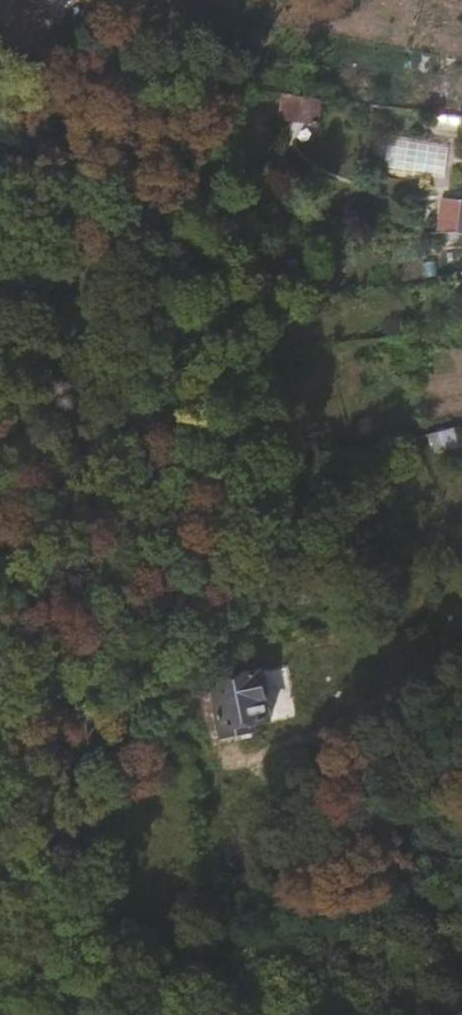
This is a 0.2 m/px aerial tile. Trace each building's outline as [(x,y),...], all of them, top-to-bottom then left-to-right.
[(22,0),(0,0),(0,25),(2,26),(22,0)] [(460,136),(461,122),(438,119),(437,133),(460,136)] [(440,198),(438,230),(461,231),(461,200),(440,198)] [(460,450),(457,432),(433,438),(437,455),(460,450)] [(272,723),(261,676),(215,686),(227,740),(256,734),(255,728),(272,723)]
